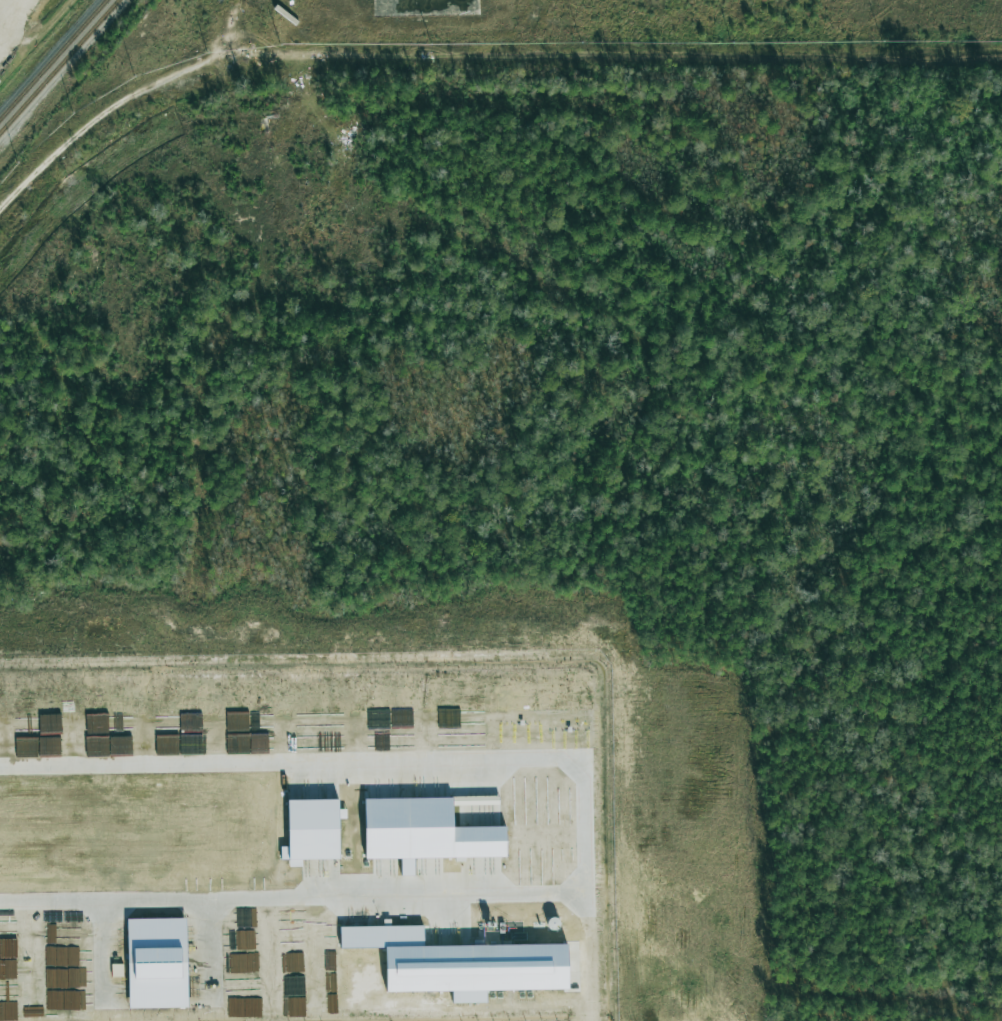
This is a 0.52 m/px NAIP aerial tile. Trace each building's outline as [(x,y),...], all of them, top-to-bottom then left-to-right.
[(365,799),(366,859),(402,858),(402,876),(415,876),(415,858),(507,856),(507,826),(454,827),(453,797),(365,799)] [(289,800),(289,847),(282,847),(282,860),(339,859),(339,819),(346,818),(346,812),(339,812),(339,799),(289,800)] [(127,919),(129,1008),(188,1007),(186,918),(127,919)] [(386,992),(452,991),(452,1003),(486,1003),(485,990),(568,989),(567,944),(424,946),(423,925),(340,927),(340,948),(385,948),(386,992)]
